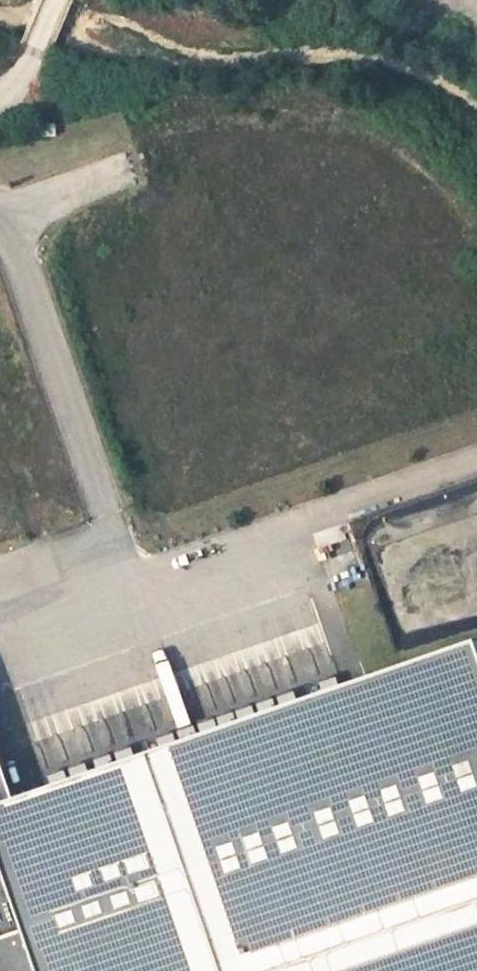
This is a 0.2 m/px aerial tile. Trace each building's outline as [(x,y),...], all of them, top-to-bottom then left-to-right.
[(36,136),(55,135),(54,124),(35,125),(36,136)] [(475,644),(13,801),(0,764),(0,970),(476,970),(476,649),(475,644)] [(45,772),(176,731),(163,689),(119,703),(115,692),(28,719),(45,772)]
